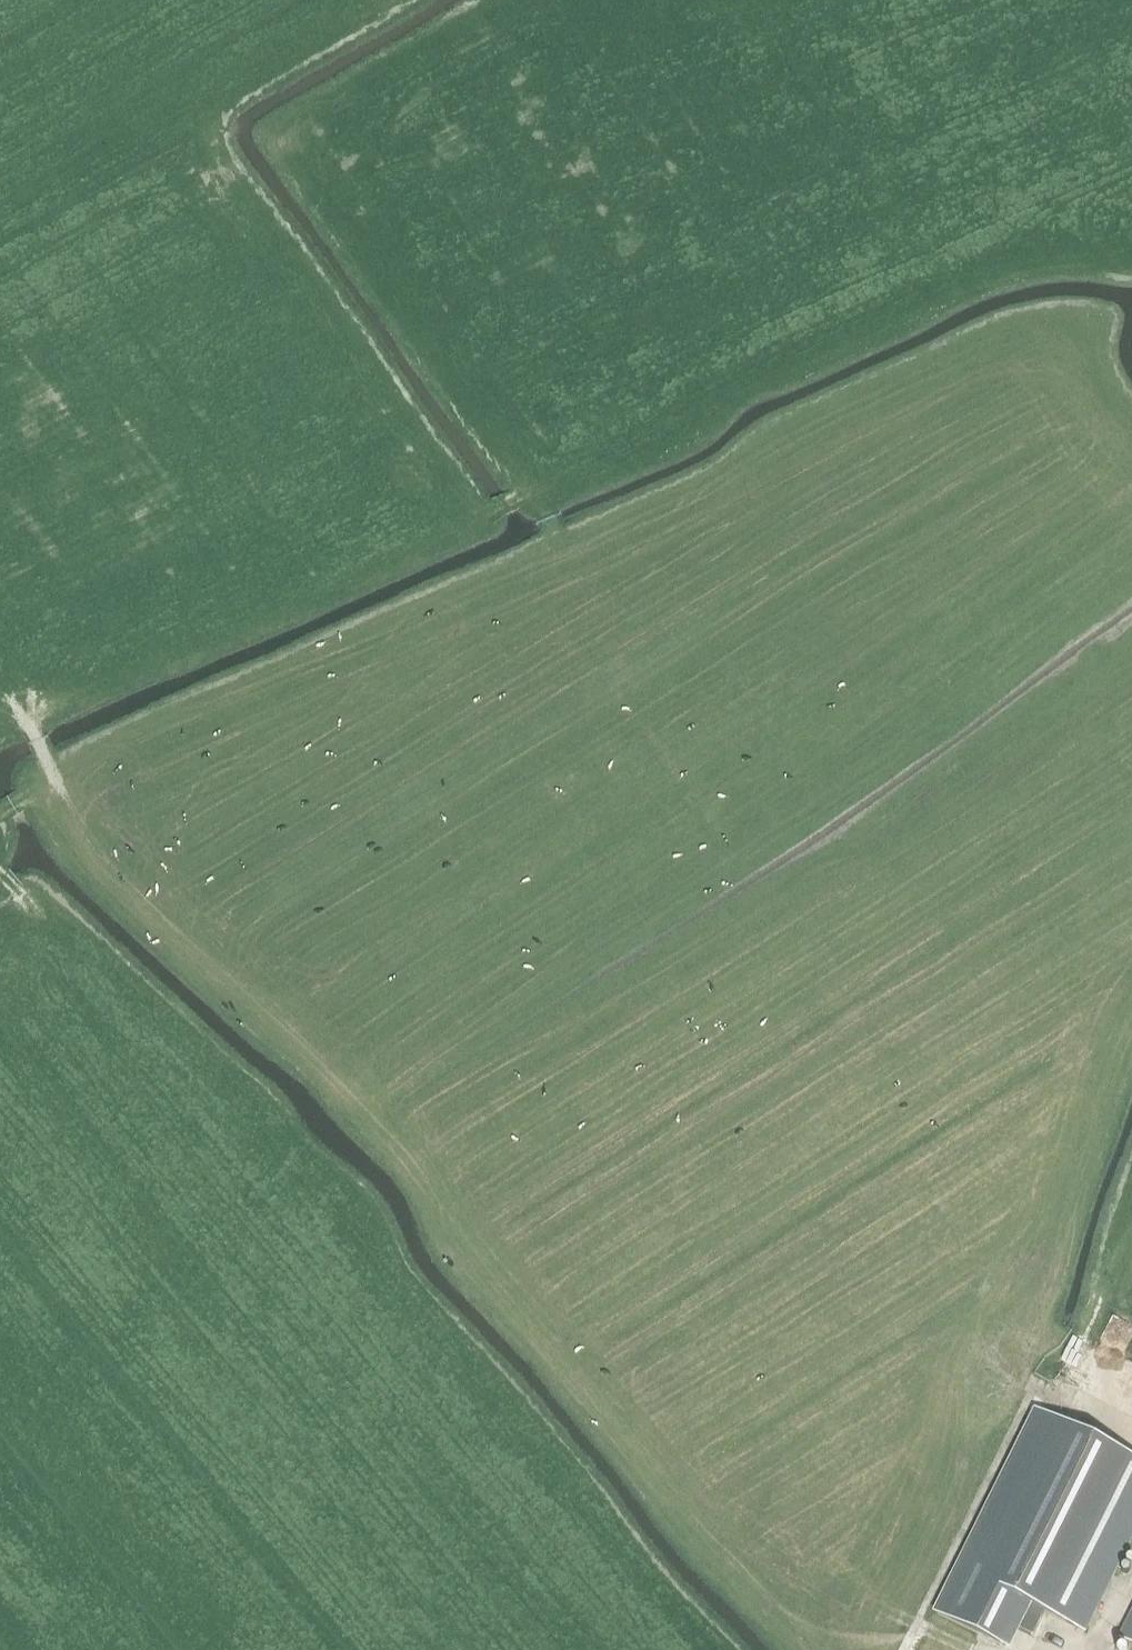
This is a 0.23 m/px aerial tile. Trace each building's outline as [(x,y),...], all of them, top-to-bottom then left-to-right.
[(1002,1645),(1013,1623),(1024,1601),(1055,1616),(1085,1632),(1125,1553),(1131,1538),(1131,1459),(1122,1454),(1080,1433),(1039,1412),(988,1513),(938,1614),(970,1629),(1002,1645)] [(1131,1644),(1131,1612),(1119,1638),(1131,1644)]
